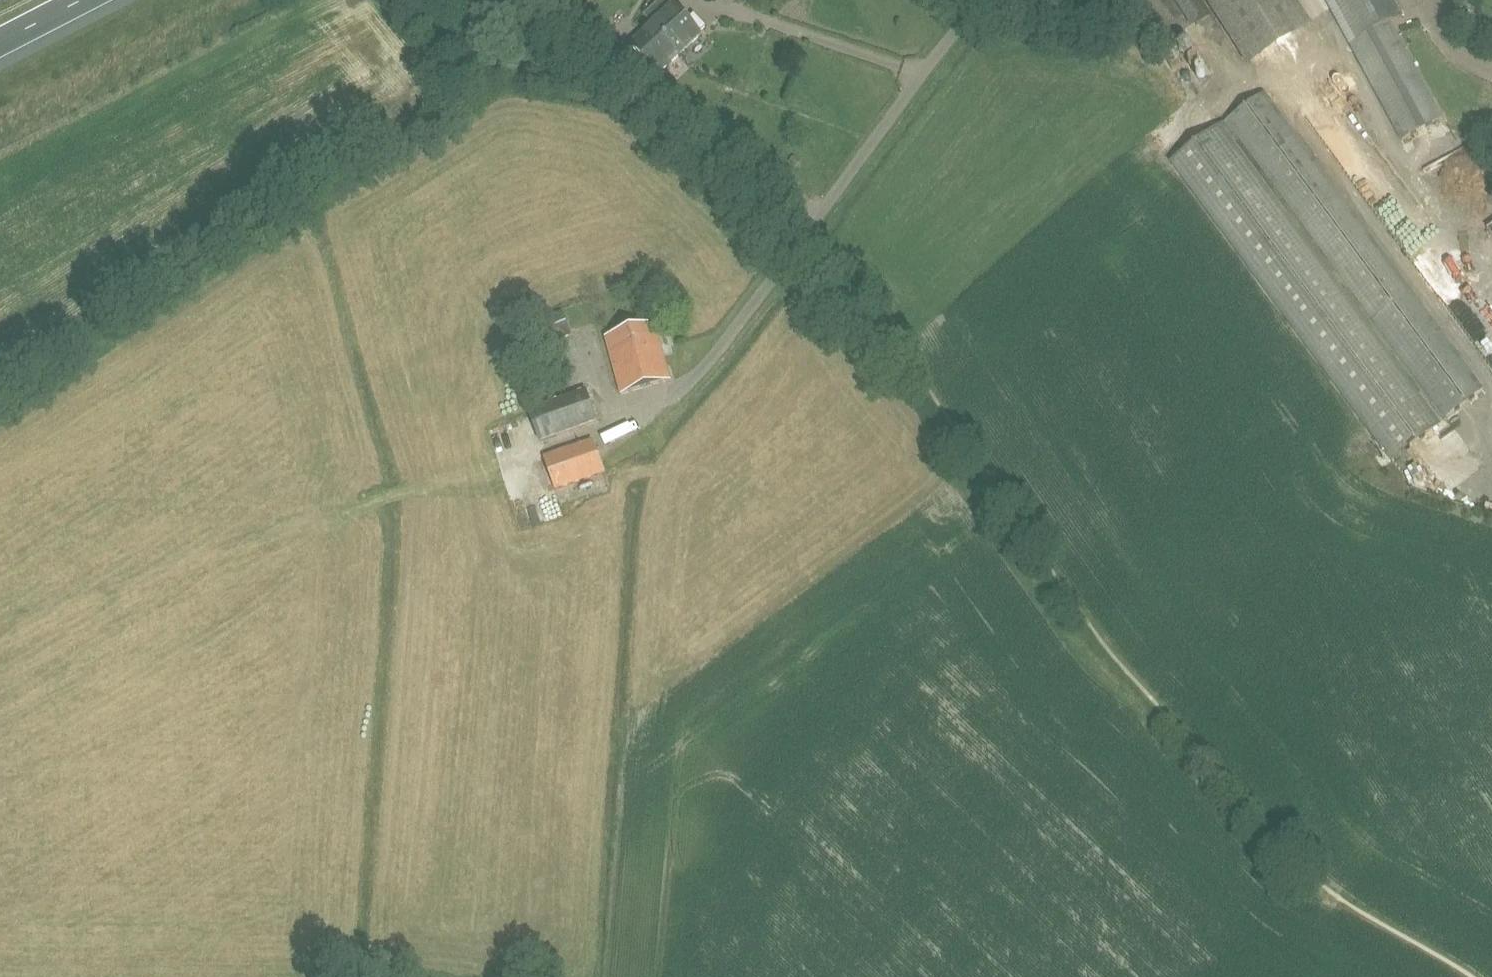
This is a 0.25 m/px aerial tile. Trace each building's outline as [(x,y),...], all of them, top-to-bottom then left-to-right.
[(652,25),(681,55),(702,36),(673,5),(668,0),(661,0),(644,15),(652,25)] [(1170,41),(1209,16),(1199,0),(1144,0),(1170,41)] [(1242,0),(1206,0),(1216,16),(1242,0)] [(1396,0),(1325,0),(1401,142),(1442,119),(1392,24),(1405,16),(1396,0)] [(681,55),(652,25),(630,46),(659,76),(681,55)] [(1264,95),(1227,122),(1445,418),(1482,391),(1264,95)] [(1172,164),(1391,462),(1438,427),(1218,130),(1172,164)] [(562,313),(532,326),(542,348),(571,335),(562,313)] [(605,338),(620,395),(669,382),(654,325),(605,338)] [(586,391),(528,412),(539,442),(597,422),(586,391)] [(593,442),(544,459),(555,492),(604,475),(593,442)]
